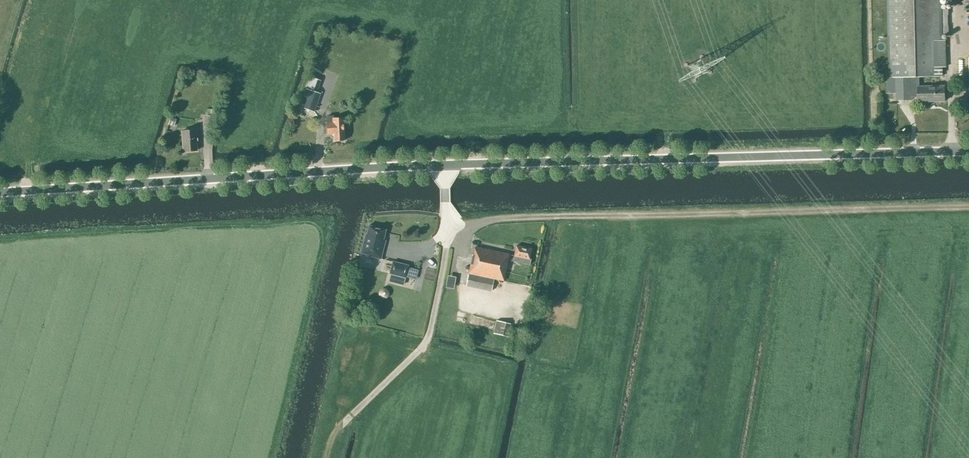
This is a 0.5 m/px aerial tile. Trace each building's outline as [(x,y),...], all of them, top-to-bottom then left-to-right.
[(891,78),(896,78),(897,99),(912,99),(912,97),(918,97),(919,102),(945,101),(945,86),(918,86),(918,87),(917,87),(917,77),(942,77),(942,67),(946,67),(946,41),(948,41),(947,9),(942,9),(942,0),(890,0),(891,78)] [(304,108),(314,112),(320,95),(311,91),(304,108)] [(206,115),(204,128),(213,129),(215,116),(206,115)] [(344,125),(344,118),(334,118),(334,116),(327,116),(327,122),(327,134),(334,134),(334,141),(344,140),(343,125),(344,125)] [(196,130),(182,131),(183,151),(197,150),(196,130)] [(365,234),(360,254),(368,256),(368,257),(381,260),(385,240),(383,239),(386,229),(369,225),(366,234),(365,234)] [(472,255),(466,286),(491,291),(493,279),(503,281),(508,261),(529,266),(531,260),(529,259),(532,249),(516,246),(514,256),(509,254),(475,247),(473,255),(472,255)] [(393,262),(390,274),(405,278),(408,266),(393,262)] [(454,290),(457,278),(449,276),(446,288),(454,290)] [(510,324),(497,320),(493,333),(506,337),(510,324)]
